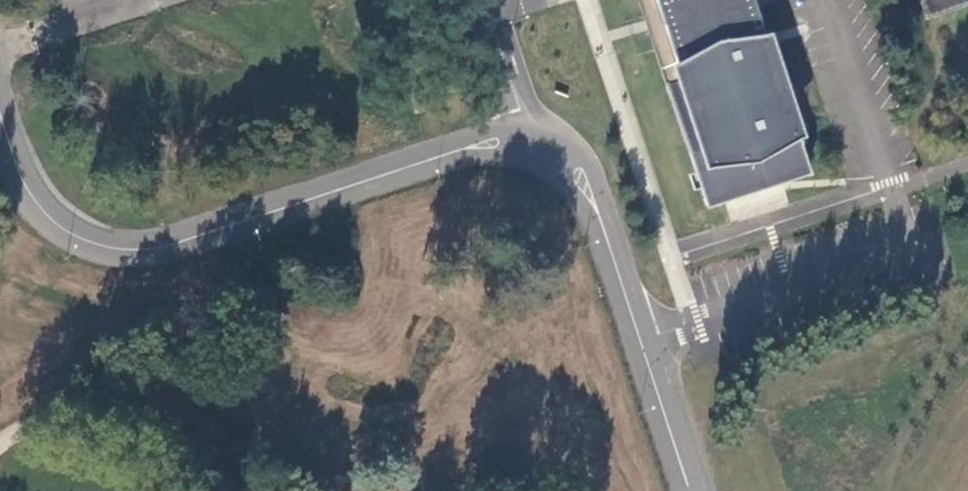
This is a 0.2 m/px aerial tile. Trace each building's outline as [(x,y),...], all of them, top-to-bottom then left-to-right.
[(648,28),(666,82),(674,80),(683,78),(657,0),(638,0),(648,28)] [(683,78),(674,80),(666,82),(706,205),(747,191),(769,183),(784,179),(812,170),(800,134),(804,132),(801,124),(800,119),(797,113),(775,44),(773,39),(771,33),(769,27),(764,25),(757,2),(756,0),(657,0),(683,78)] [(926,16),(967,2),(967,0),(921,0),(926,16)]
